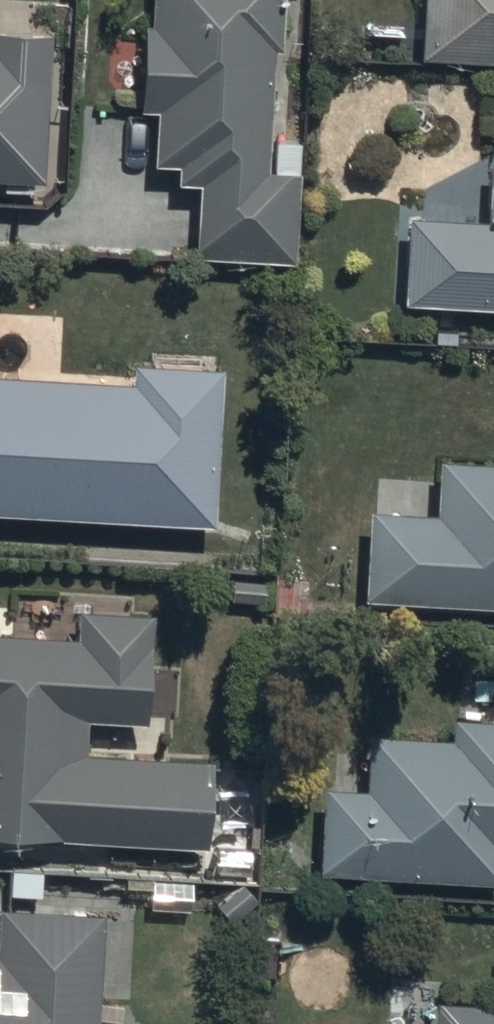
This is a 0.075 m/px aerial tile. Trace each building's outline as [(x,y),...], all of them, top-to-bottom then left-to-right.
[(154,25),(143,25),(143,110),(157,110),(157,165),(176,165),(176,187),(196,187),(196,262),(296,262),(296,148),(274,148),(274,54),(283,54),(283,0),(154,0),(154,25)] [(423,60),(493,65),(493,0),(425,0),(423,60)] [(3,185),(3,193),(32,195),(33,183),(42,183),(49,39),(0,36),(0,184),(3,185)] [(406,220),(402,307),(493,312),(493,165),(492,165),(489,224),(406,220)] [(213,532),(222,372),(133,367),(132,385),(0,378),(0,520),(213,532)] [(369,512),(365,603),(493,609),(493,466),(441,463),(439,516),(369,512)] [(149,617),(76,616),(76,639),(0,638),(0,847),(206,850),(208,760),(84,758),(85,724),(147,725),(149,617)] [(324,790),(318,876),(493,889),(493,724),(453,721),(451,741),(369,735),(365,792),(324,790)] [(0,913),(0,1023),(99,1023),(104,919),(0,913)] [(438,1002),(437,1023),(493,1023),(493,1005),(438,1002)]
